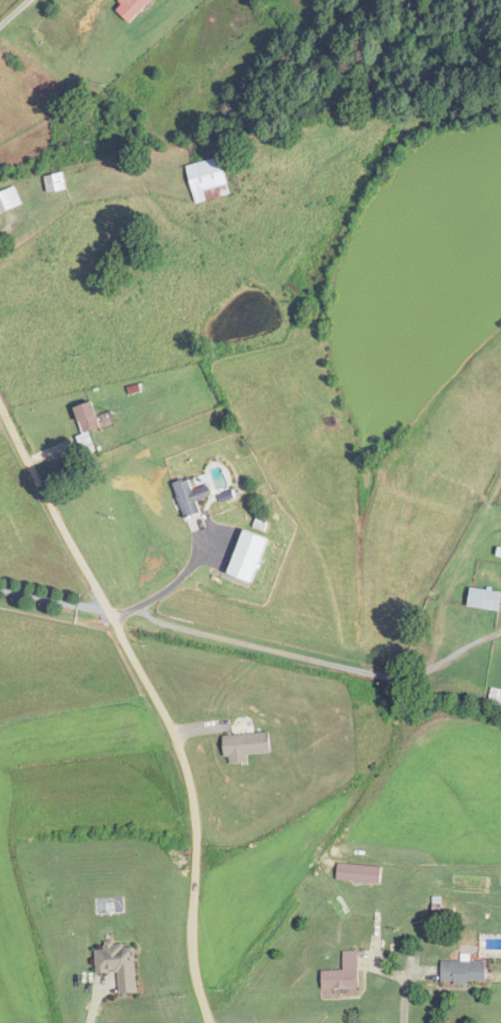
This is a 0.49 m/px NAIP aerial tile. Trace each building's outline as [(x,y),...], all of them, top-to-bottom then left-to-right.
[(131,23),(152,0),(126,0),(117,10),(131,23)] [(196,201),(231,193),(222,156),(187,165),(196,201)] [(45,175),(48,191),(66,188),(64,172),(45,175)] [(16,186),(0,191),(0,212),(23,204),(16,186)] [(75,406),(84,433),(101,427),(92,400),(75,406)] [(201,512),(198,499),(212,496),(209,485),(194,489),(191,478),(175,483),(184,517),(201,512)] [(229,574),(255,582),(266,545),(239,537),(229,574)] [(471,588),(469,607),(500,610),(500,604),(500,591),(471,588)] [(249,755),(272,754),(271,733),(226,735),(227,763),(250,762),(249,755)] [(383,882),(383,865),(339,863),(338,880),(383,882)] [(138,993),(136,944),(106,945),(107,949),(97,950),(98,973),(119,972),(120,994),(138,993)] [(361,989),(360,951),(345,951),(345,970),(323,971),(323,989),(361,989)] [(487,961),(465,961),(443,961),(443,983),(487,982),(487,961)]
